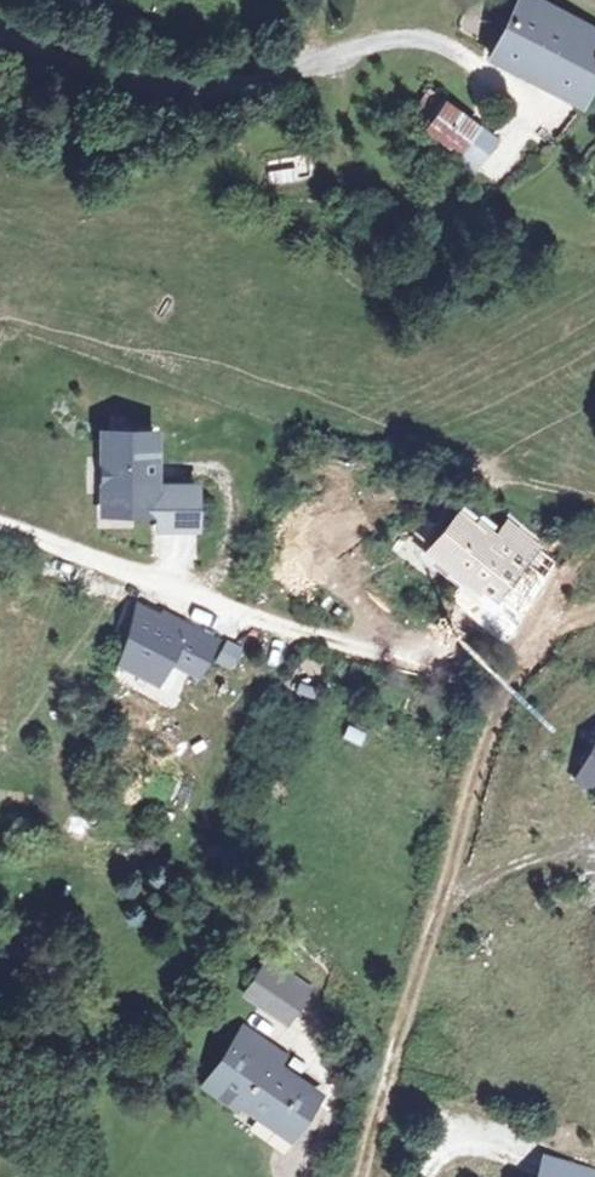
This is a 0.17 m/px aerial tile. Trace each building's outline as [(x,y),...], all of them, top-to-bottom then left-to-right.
[(594,60),(594,0),(481,0),(470,30),(494,39),(589,74),(594,60)] [(423,70),(408,63),(391,98),(450,128),(470,92),(423,70)] [(263,160),(267,184),(296,180),(292,156),(263,160)] [(101,430),(102,520),(205,519),(205,484),(165,484),(164,430),(101,430)] [(484,518),(479,524),(462,510),(431,549),(470,581),(450,600),(480,623),(536,560),(484,518)] [(225,641),(187,621),(167,660),(204,680),(225,641)] [(133,668),(132,696),(146,697),(147,669),(133,668)] [(572,796),(594,805),(594,739),(572,796)] [(287,1020),(308,990),(294,976),(300,969),(274,953),(250,987),(287,1020)] [(299,1067),(290,1079),(273,1064),(281,1052),(245,1023),(204,1075),(260,1118),(267,1109),(288,1123),(309,1093),(306,1091),(315,1079),(299,1067)] [(551,1155),(542,1176),(594,1176),(594,1170),(551,1155)]
